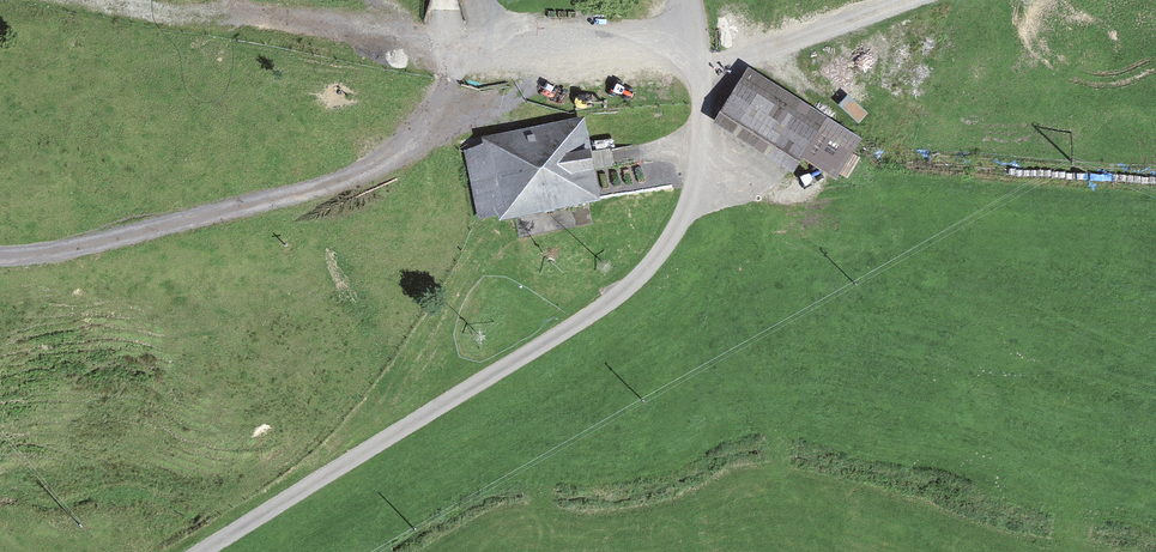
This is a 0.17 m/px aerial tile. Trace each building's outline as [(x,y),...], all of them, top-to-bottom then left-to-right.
[(865,143),(749,67),(718,114),(833,190),(865,143)] [(582,116),(462,143),(481,226),(601,198),(582,116)]
